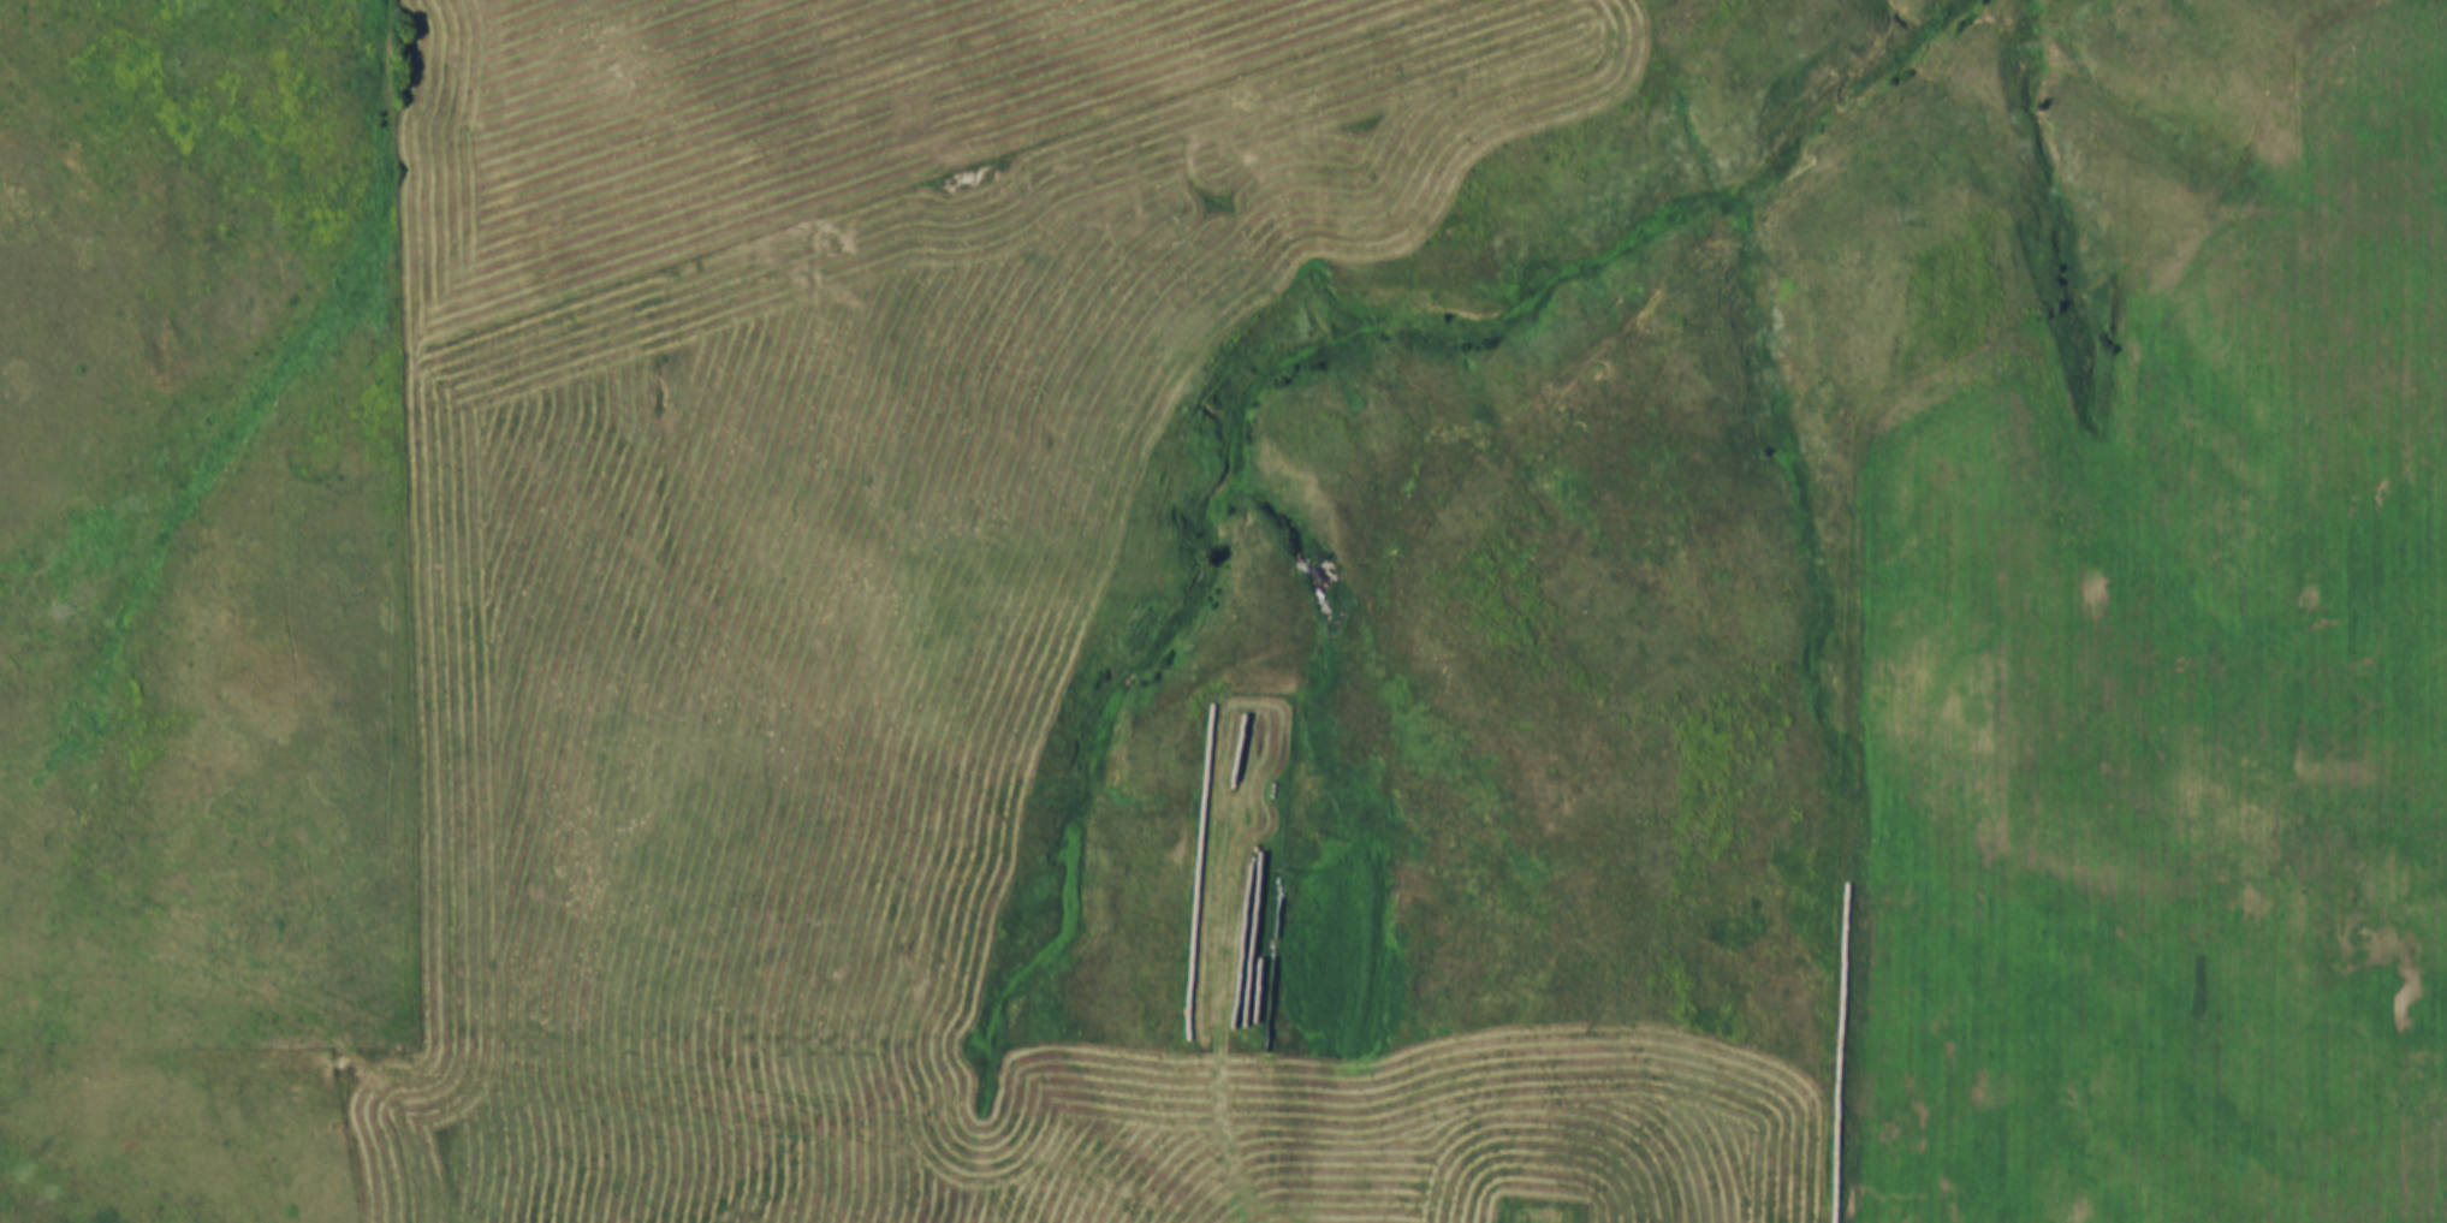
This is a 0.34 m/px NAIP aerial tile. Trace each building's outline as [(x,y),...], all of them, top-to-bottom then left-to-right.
[(1245,1043),(1261,1044),(1262,1017),(1245,1017),(1245,1043)]
